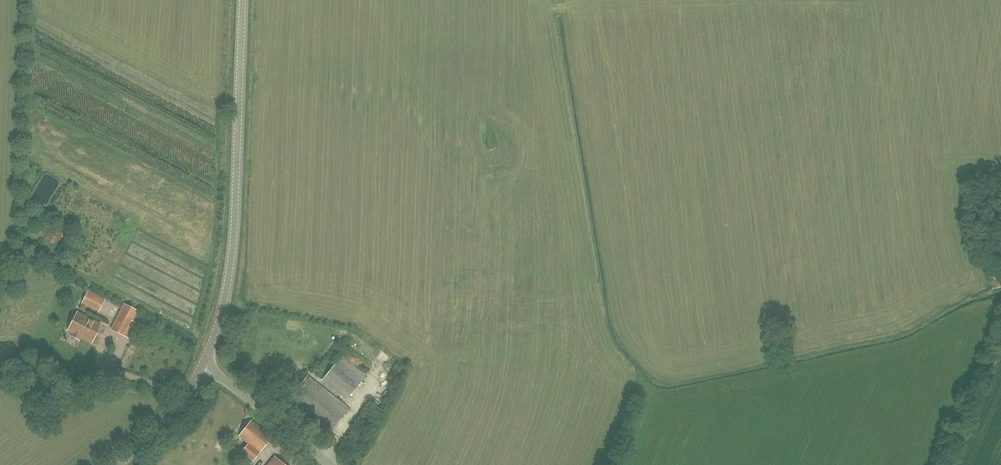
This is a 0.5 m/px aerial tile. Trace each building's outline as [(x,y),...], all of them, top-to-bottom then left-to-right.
[(81,303),(82,304),(79,309),(84,312),(87,306),(99,313),(105,300),(88,290),(81,303)] [(124,304),(111,329),(125,336),(138,311),(124,304)] [(101,325),(77,312),(68,330),(73,333),(72,335),(79,339),(80,337),(91,343),(101,325)] [(362,380),(338,361),(323,381),(328,385),(347,400),(362,380)] [(308,376),(303,382),(290,399),(331,431),(349,408),(308,376)] [(59,377),(56,388),(68,389),(70,379),(59,377)] [(272,437),(252,420),(239,436),(248,444),(242,452),(253,461),(272,437)] [(268,464),(284,464),(275,457),(268,464)]
